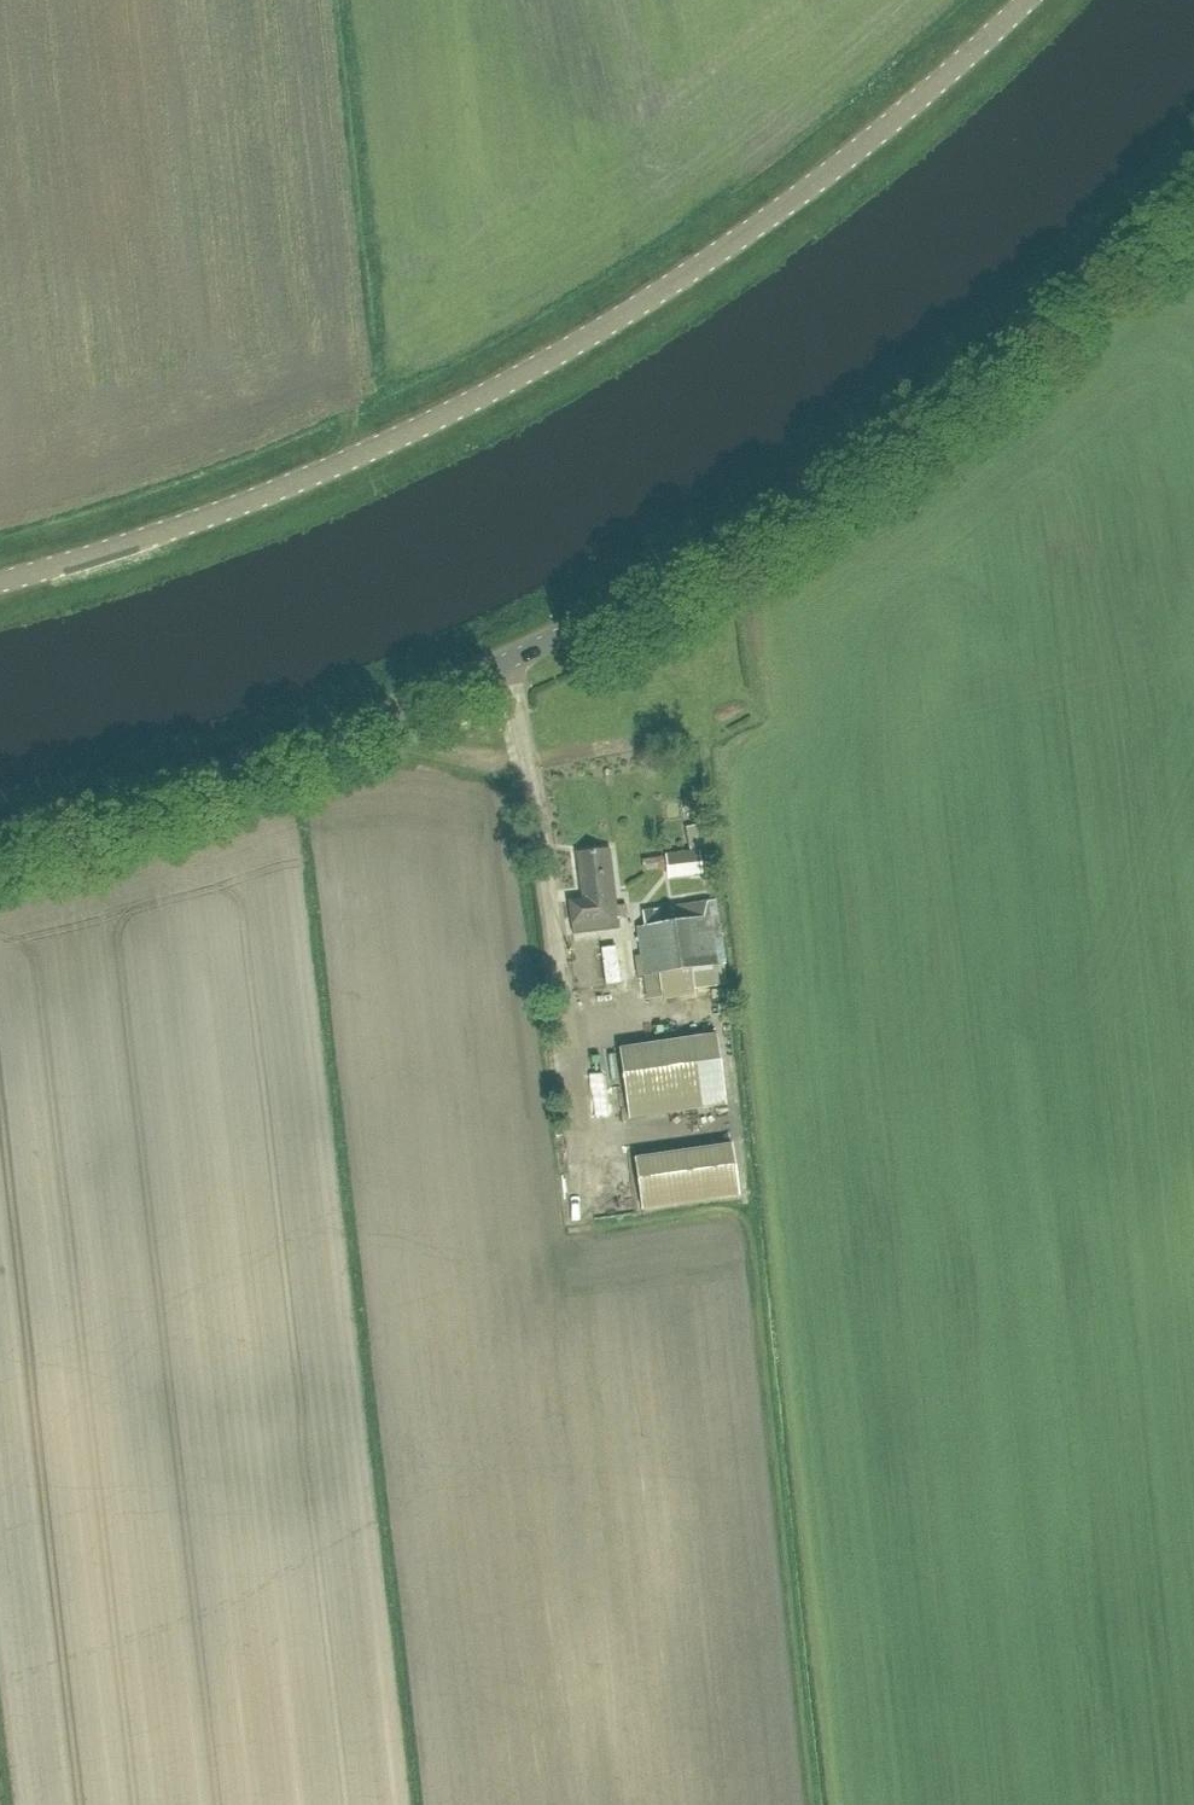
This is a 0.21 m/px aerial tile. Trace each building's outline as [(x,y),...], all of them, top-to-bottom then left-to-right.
[(713,874),(707,826),(687,828),(690,853),(665,856),(666,859),(644,862),(645,871),(667,868),(668,880),(713,874)] [(615,908),(608,851),(577,855),(583,900),(569,902),(573,934),(617,928),(617,921),(627,919),(626,906),(615,908)] [(705,889),(703,877),(678,880),(680,892),(705,889)] [(724,966),(716,901),(642,910),(645,927),(638,928),(642,957),(635,958),(637,977),(644,976),(647,1002),(694,996),(693,990),(727,986),(724,966)] [(620,983),(616,947),(602,949),(607,985),(620,983)] [(727,1107),(717,1038),(618,1052),(628,1121),(727,1107)] [(605,1122),(626,1120),(623,1088),(602,1090),(605,1122)] [(739,1199),(732,1148),(634,1162),(641,1212),(739,1199)]
